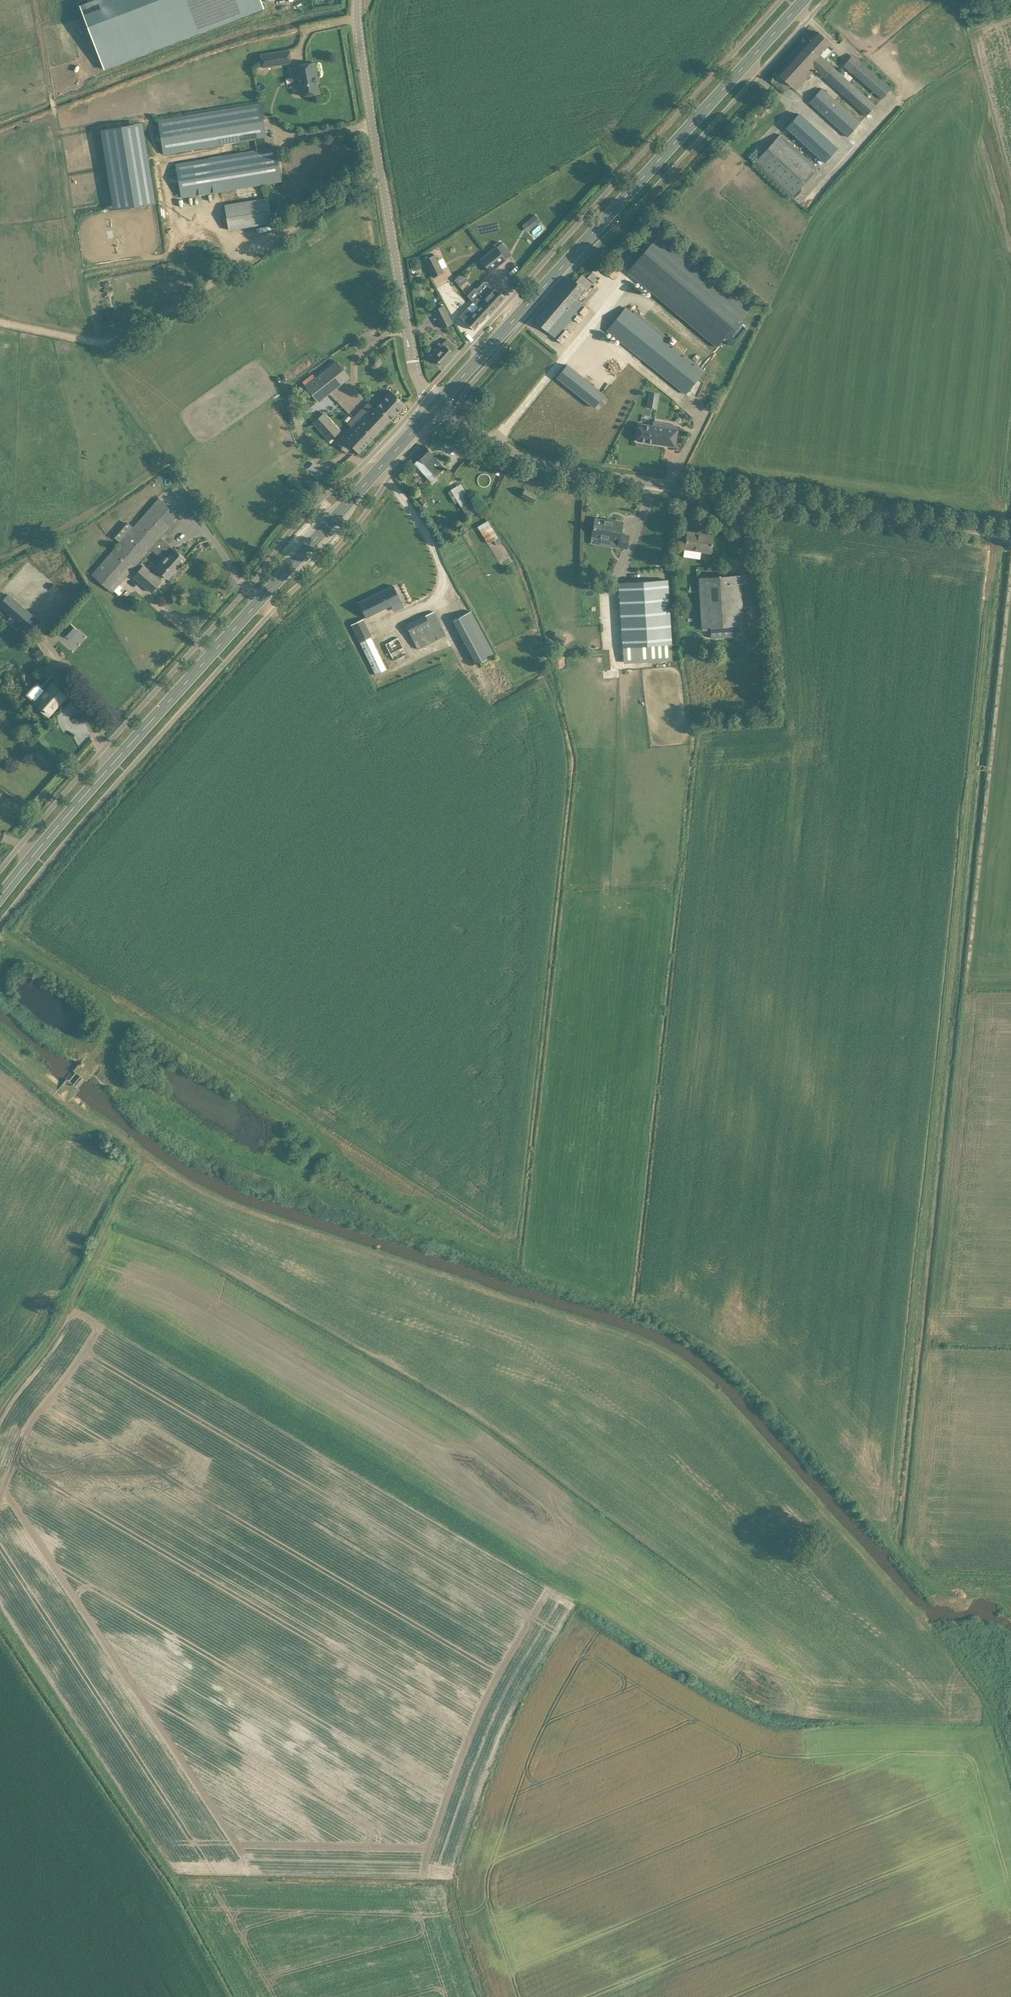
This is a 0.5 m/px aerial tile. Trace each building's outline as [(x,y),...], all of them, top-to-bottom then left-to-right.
[(79,5),(103,70),(262,9),(258,0),(87,0),(87,2),(79,5)] [(771,82),(778,89),(784,94),(791,86),(796,90),(814,69),(866,116),(875,105),(820,54),(830,43),(817,32),(771,82)] [(261,56),(263,68),(291,63),(289,51),(261,56)] [(860,62),(851,72),(882,99),(891,88),(860,62)] [(318,81),(317,78),(315,63),(296,67),(298,78),(295,79),(294,81),(295,85),(297,87),(299,86),(301,96),(310,95),(311,96),(316,95),(317,94),(319,93),(317,82),(318,82),(318,81)] [(822,88),(809,102),(847,136),(860,122),(856,118),(822,88)] [(251,106),(159,121),(164,155),(225,145),(225,142),(233,141),(233,143),(255,139),(257,149),(257,151),(227,156),(177,165),(181,187),(182,197),(282,182),(277,148),(267,150),(265,138),(267,138),(261,104),(251,106)] [(787,127),(801,141),(824,162),(836,148),(799,114),(787,127)] [(146,123),(102,130),(114,208),(158,201),(146,123)] [(754,163),(792,196),(817,168),(780,134),(754,163)] [(225,204),(229,230),(272,223),(268,197),(225,204)] [(533,227),(541,220),(535,214),(527,221),(533,227)] [(661,235),(629,273),(704,336),(717,347),(724,339),(732,345),(746,328),(738,322),(750,308),(737,298),(661,235)] [(480,259),(491,272),(507,259),(496,246),(480,259)] [(443,272),(434,254),(424,260),(433,277),(443,272)] [(411,267),(415,269),(419,268),(421,265),(420,261),(417,258),(413,259),(410,263),(411,267)] [(455,280),(459,284),(466,278),(462,273),(455,280)] [(535,320),(542,327),(556,338),(582,307),(575,300),(584,289),(586,291),(592,283),(582,275),(576,281),(571,277),(535,320)] [(481,293),(473,302),(479,307),(488,315),(488,316),(506,297),(505,296),(491,283),(489,284),(487,282),(484,282),(478,288),(479,292),(481,293)] [(468,307),(459,316),(474,330),(475,330),(479,325),(488,315),(479,307),(473,302),(468,307)] [(433,310),(442,328),(452,323),(443,305),(433,310)] [(607,330),(686,393),(705,370),(672,344),(632,312),(626,307),(607,330)] [(633,312),(674,345),(677,341),(668,334),(666,336),(634,311),(633,312)] [(436,349),(435,349),(430,354),(442,365),(453,353),(451,351),(455,347),(446,339),(437,350),(436,349)] [(305,386),(318,403),(350,377),(337,360),(305,386)] [(594,407),(605,394),(567,364),(556,377),(594,407)] [(360,454),(406,405),(391,390),(374,408),(368,402),(362,409),(368,415),(360,423),(354,418),(348,424),(354,430),(345,440),(360,454)] [(660,392),(649,391),(647,404),(658,405),(660,392)] [(314,422),(330,440),(339,432),(323,414),(314,422)] [(636,441),(674,446),(677,426),(652,422),(652,426),(639,424),(636,441)] [(414,464),(427,478),(433,473),(435,476),(445,467),(425,445),(416,454),(420,459),(414,464)] [(493,464),(490,470),(495,473),(498,467),(493,464)] [(289,475),(285,480),(298,491),(302,486),(289,475)] [(458,501),(468,517),(477,511),(460,484),(450,490),(454,495),(451,497),(455,503),(458,501)] [(521,496),(532,503),(536,495),(525,489),(521,496)] [(120,542),(92,574),(112,592),(150,548),(158,555),(163,549),(169,555),(157,569),(154,573),(144,565),(133,576),(151,592),(161,581),(160,580),(164,575),(169,579),(186,559),(176,550),(174,549),(168,544),(160,537),(179,516),(159,498),(154,503),(139,520),(133,527),(126,520),(113,535),(120,542)] [(592,536),(617,541),(616,547),(627,549),(630,535),(620,533),(623,522),(607,519),(607,521),(595,519),(592,536)] [(498,537),(488,520),(478,526),(488,543),(498,537)] [(443,529),(440,535),(448,540),(452,533),(443,529)] [(687,531),(686,541),(684,549),(710,553),(713,535),(687,531)] [(701,628),(710,627),(710,638),(735,637),(734,625),(743,625),(740,575),(698,578),(701,628)] [(667,580),(619,583),(623,648),(671,645),(667,580)] [(359,603),(365,615),(366,617),(401,601),(394,586),(359,603)] [(29,631),(38,621),(8,594),(0,604),(0,606),(29,631)] [(494,655),(471,610),(452,620),(476,665),(494,655)] [(425,615),(405,625),(418,649),(438,639),(434,632),(442,628),(433,612),(426,616),(425,615)] [(351,624),(359,640),(376,675),(390,668),(386,659),(383,660),(371,635),(363,619),(351,624)] [(73,651),(86,637),(73,624),(60,638),(73,651)] [(555,632),(552,637),(562,643),(565,638),(555,632)] [(395,633),(382,639),(385,644),(393,660),(406,654),(398,637),(395,633)] [(671,645),(623,648),(623,657),(623,662),(672,659),(671,645)] [(41,649),(34,654),(38,660),(45,655),(41,649)] [(45,670),(56,680),(62,674),(51,664),(45,670)] [(35,703),(47,714),(49,715),(65,697),(52,684),(35,703)]
